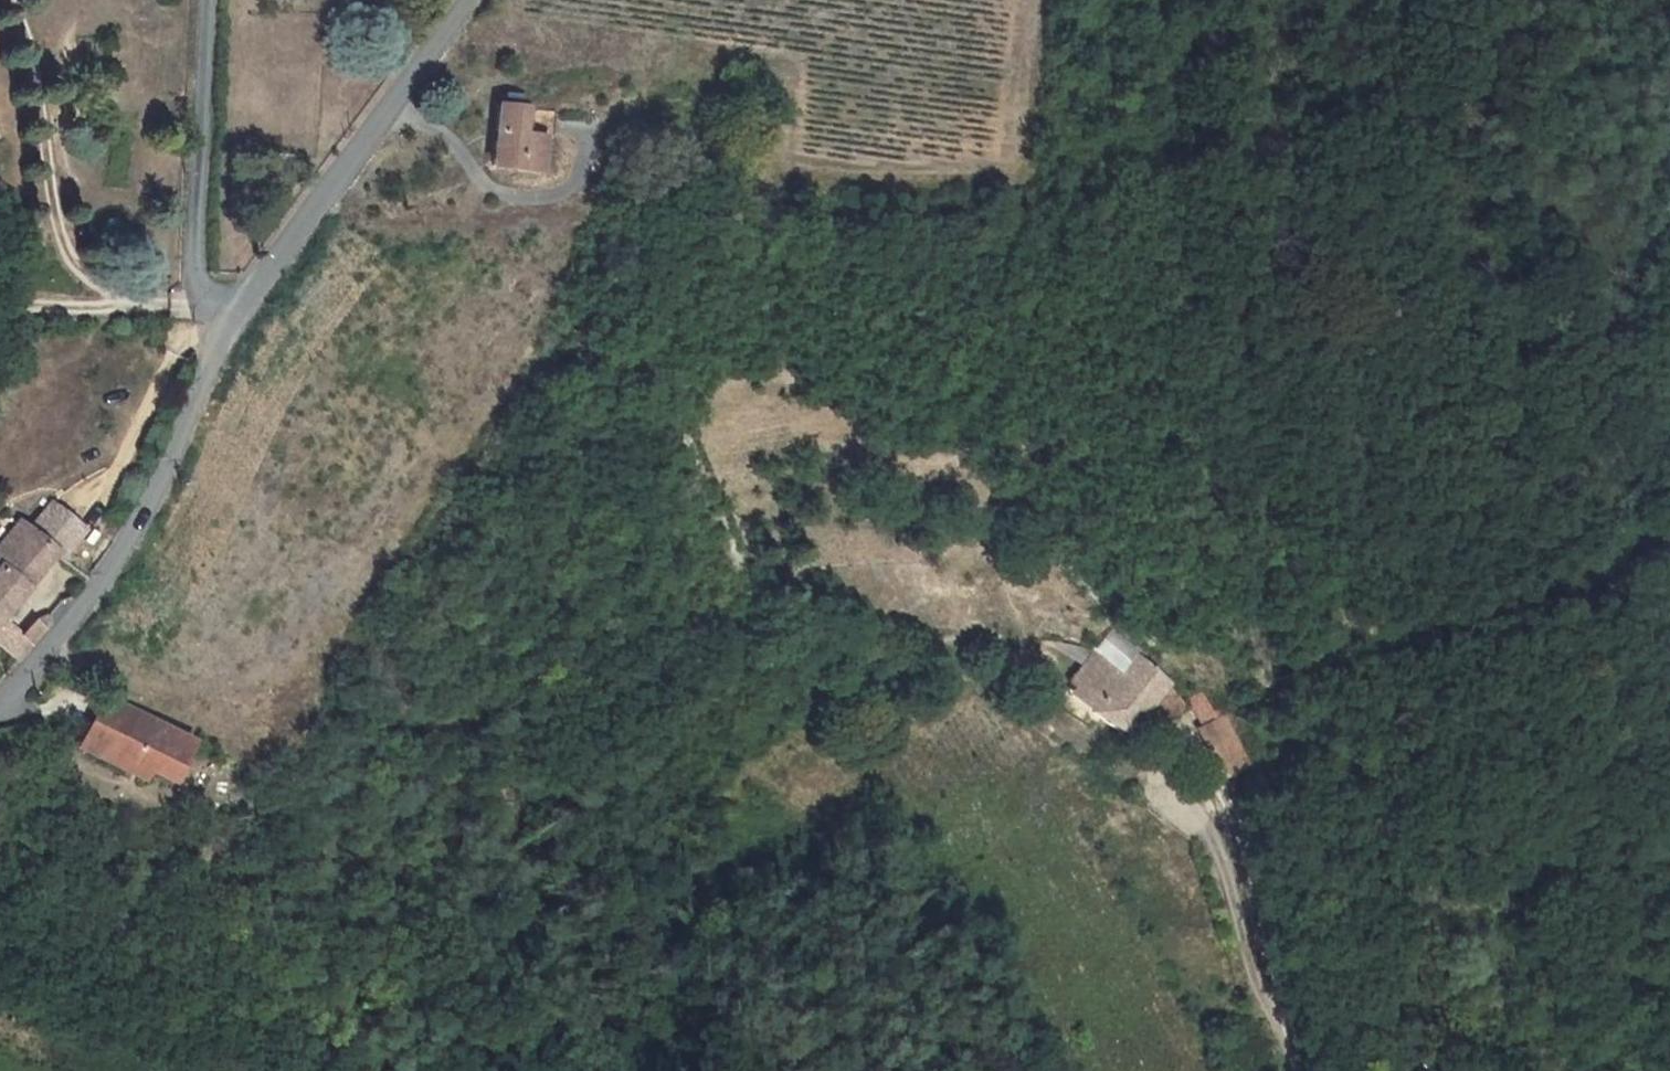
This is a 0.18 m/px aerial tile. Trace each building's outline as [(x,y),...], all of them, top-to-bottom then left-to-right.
[(496,166),(541,174),(548,137),(559,140),(564,111),(509,101),(496,166)] [(36,528),(3,566),(0,570),(0,645),(21,662),(52,626),(38,614),(23,631),(6,617),(61,553),(67,558),(95,525),(62,498),(36,528)] [(3,566),(36,528),(18,513),(0,535),(0,563),(3,566)] [(1075,686),(1068,693),(1090,713),(1097,705),(1078,688),(1100,664),(1092,657),(1070,681),(1075,686)] [(1097,705),(1090,713),(1115,736),(1131,718),(1134,720),(1147,705),(1167,723),(1180,708),(1130,663),(1116,678),(1100,664),(1078,688),(1097,705)] [(206,743),(109,698),(99,719),(124,730),(118,743),(163,764),(191,777),(206,743)] [(1216,754),(1227,772),(1247,759),(1221,716),(1213,720),(1200,699),(1188,707),(1200,727),(1196,730),(1212,756),(1216,754)] [(124,730),(99,719),(88,744),(158,776),(163,764),(118,743),(124,730)]
